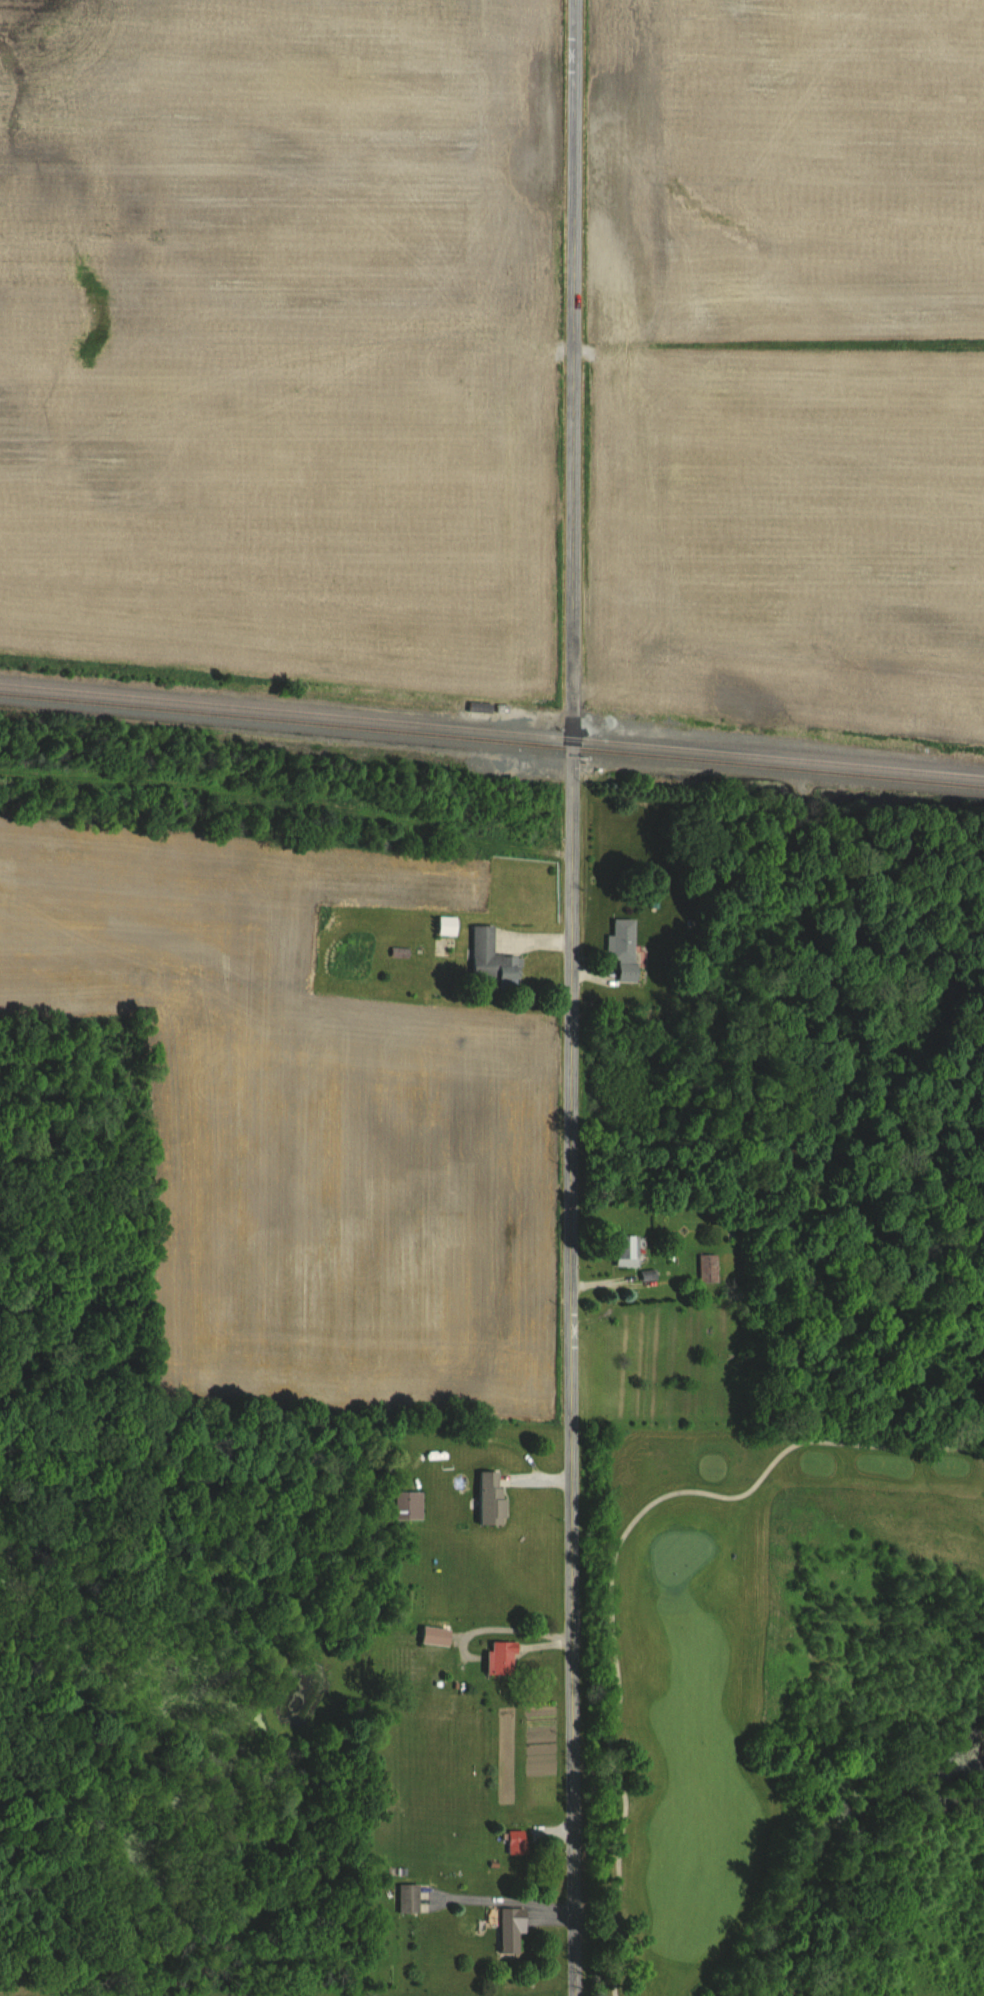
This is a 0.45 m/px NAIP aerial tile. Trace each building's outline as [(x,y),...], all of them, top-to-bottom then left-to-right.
[(488,710),(487,701),(465,702),(466,711),(488,710)] [(436,917),(436,932),(452,932),(452,917),(436,917)] [(468,979),(513,980),(514,954),(489,953),(490,924),(470,924),(468,979)] [(615,960),(615,981),(632,981),(632,925),(610,925),(609,934),(604,934),(604,951),(609,951),(609,960),(615,960)] [(607,1236),(607,1266),(635,1266),(635,1236),(607,1236)] [(696,1282),(715,1282),(715,1254),(696,1254),(696,1282)] [(498,1471),(476,1471),(476,1525),(498,1525),(498,1471)] [(391,1519),(420,1519),(420,1491),(391,1491),(391,1519)] [(446,1645),(447,1628),(418,1627),(418,1644),(446,1645)] [(512,1641),(484,1641),(484,1675),(512,1675),(512,1641)] [(522,1853),(522,1829),(504,1829),(504,1853),(522,1853)] [(396,1913),(416,1913),(416,1884),(396,1884),(396,1913)] [(521,1932),(521,1908),(496,1908),(496,1953),(515,1953),(515,1932),(521,1932)]
